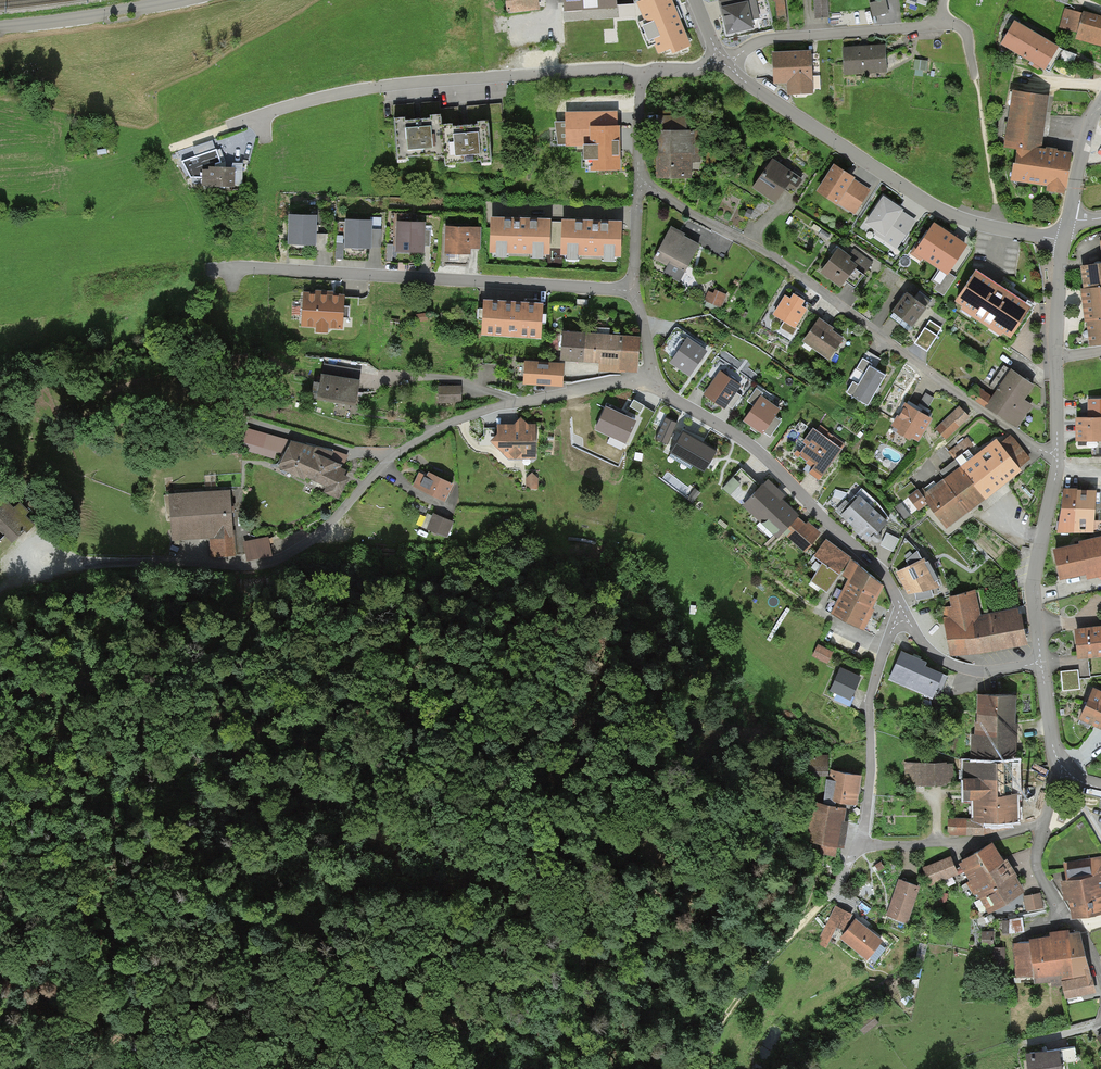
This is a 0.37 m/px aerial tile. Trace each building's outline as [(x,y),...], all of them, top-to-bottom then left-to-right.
[(538,0),(505,0),(507,15),(540,10),(538,0)] [(564,11),(617,7),(617,0),(563,0),(564,11)] [(673,0),(640,0),(637,1),(645,19),(638,22),(648,47),(655,44),(659,54),(670,49),(671,53),(691,45),(679,15),(673,0)] [(718,0),(723,24),(726,36),(754,29),(752,21),(760,19),(755,0),(719,0),(718,0)] [(773,2),(775,1),(777,23),(787,22),(785,0),(773,0),(773,2)] [(815,18),(828,18),(827,0),(814,0),(815,18)] [(869,3),(873,18),(889,13),(886,0),(883,0),(869,3)] [(1083,12),(1083,14),(1065,9),(1059,28),(1077,33),(1075,40),(1100,47),(1100,17),(1083,12)] [(1058,47),(1014,22),(1001,45),(1030,62),(1036,65),(1040,68),(1045,70),(1058,47)] [(844,76),(887,73),(886,45),(864,47),(842,48),(844,76)] [(811,51),(772,53),(773,71),(773,85),(787,84),(787,96),(813,94),(811,51)] [(928,61),(915,60),(914,69),(927,71),(928,61)] [(1036,65),(1030,62),(1029,65),(1038,71),(1040,68),(1036,65)] [(1049,97),(1012,91),(1004,149),(1017,151),(1034,154),(1035,149),(1041,150),(1045,126),(1049,97)] [(591,172),(621,171),(620,127),(618,127),(617,112),(565,113),(565,123),(554,123),(558,146),(566,146),(565,147),(583,147),(583,162),(592,162),(592,167),(590,167),(591,172)] [(405,120),(394,121),(398,162),(408,161),(408,158),(434,156),(434,158),(444,158),(441,127),(441,117),(430,118),(430,121),(418,122),(405,123),(405,120)] [(666,132),(687,132),(687,117),(666,117),(666,132)] [(452,126),(441,127),(444,158),(445,168),(455,167),(455,165),(481,163),(481,165),(491,164),(487,123),(478,124),(478,127),(464,128),(452,129),(452,126)] [(666,132),(656,132),(656,180),(691,180),(691,163),(701,163),(701,145),(695,145),(695,132),(687,132),(666,132)] [(1034,154),(1017,151),(1015,166),(1013,165),(1011,182),(1047,187),(1046,193),(1064,195),(1065,190),(1067,190),(1072,155),(1058,153),(1058,150),(1052,149),(1046,149),(1046,150),(1041,150),(1035,149),(1034,154)] [(792,173),(772,159),(752,188),(775,204),(784,192),(788,187),(795,192),(803,180),(792,172),(792,173)] [(233,164),(233,169),(235,169),(234,185),(242,186),(243,164),(233,164)] [(848,174),(833,165),(816,192),(837,206),(838,205),(854,180),(855,179),(848,174)] [(233,169),(209,168),(209,171),(202,170),(202,187),(234,188),(234,185),(235,169),(233,169)] [(871,190),(854,180),(838,205),(855,215),(871,190)] [(900,209),(883,197),(865,224),(876,232),(874,235),(896,250),(916,221),(903,212),(904,211),(900,209)] [(317,217),(288,216),(288,246),(313,247),(316,247),(316,234),(316,228),(317,217)] [(527,220),(491,218),(489,254),(550,256),(550,248),(551,222),(551,221),(527,220)] [(372,221),(345,220),(344,248),(371,249),(371,248),(372,230),(372,221)] [(597,222),(562,221),(561,222),(561,249),(560,257),(621,258),(622,223),(597,222)] [(425,223),(396,222),(396,253),(411,253),(425,254),(425,247),(425,230),(425,223)] [(561,222),(551,222),(550,248),(561,249),(561,222)] [(952,236),(934,224),(919,245),(917,244),(910,254),(921,262),(922,260),(938,270),(947,277),(949,274),(968,246),(952,236)] [(471,228),(445,227),(444,255),(471,255),(471,250),(471,228)] [(682,233),(671,227),(654,258),(667,266),(663,274),(679,283),(700,245),(684,237),(685,235),(682,233)] [(481,228),(471,228),(471,250),(481,250),(481,228)] [(381,230),(372,230),(371,248),(381,248),(381,230)] [(328,235),(316,234),(316,247),(313,247),(313,251),(327,251),(328,235)] [(848,256),(838,248),(820,273),(841,289),(855,269),(863,276),(873,263),(854,249),(848,256)] [(1080,267),(1083,290),(1100,288),(1100,264),(1098,265),(1080,267)] [(956,278),(949,274),(947,277),(938,270),(931,281),(937,285),(934,290),(944,296),(956,278)] [(1010,295),(975,272),(955,302),(962,308),(960,310),(1001,337),(1003,334),(1010,340),(1031,309),(1010,295)] [(1080,290),(1084,323),(1086,323),(1090,347),(1100,346),(1100,288),(1083,290),(1080,290)] [(315,293),(303,293),(301,327),(316,328),(315,334),(328,335),(328,329),(343,330),(345,296),(335,295),(333,295),(333,292),(315,291),(315,293)] [(715,291),(714,294),(707,291),(703,303),(721,309),(727,295),(715,291)] [(927,310),(907,294),(892,313),(913,329),(927,310)] [(800,307),(784,297),(773,315),(795,329),(807,311),(800,307)] [(544,305),(483,301),(481,337),(541,340),(544,305)] [(834,329),(819,318),(802,342),(829,361),(844,339),(833,331),(834,329)] [(942,329),(930,321),(914,344),(927,353),(938,337),(937,336),(942,329)] [(562,333),(560,362),(583,363),(585,334),(562,333)] [(622,337),(585,334),(583,363),(599,364),(598,373),(619,374),(619,372),(622,337)] [(640,338),(622,337),(619,372),(637,374),(640,338)] [(687,338),(669,364),(689,378),(708,352),(687,338)] [(872,365),(862,359),(856,369),(865,374),(869,367),(871,367),(872,365)] [(564,364),(524,363),(523,382),(523,385),(532,386),(543,386),(563,387),(564,364)] [(322,375),(359,382),(361,370),(323,364),(321,375),(322,375)] [(871,367),(869,367),(865,374),(858,386),(853,383),(846,394),(868,407),(878,390),(886,377),(871,367)] [(1034,386),(1010,370),(992,397),(985,408),(1017,429),(1032,406),(1024,401),(1025,400),(1034,386)] [(741,386),(720,371),(703,395),(724,410),(727,406),(736,393),(741,386)] [(359,382),(322,375),(317,400),(341,404),(355,406),(360,382),(359,382)] [(532,392),(532,386),(523,385),(523,382),(514,382),(513,391),(532,392)] [(985,408),(992,397),(975,385),(968,395),(985,408)] [(461,386),(437,387),(438,402),(461,402),(461,386)] [(747,400),(754,405),(761,396),(764,393),(756,387),(747,400)] [(741,397),(736,393),(727,406),(732,410),(741,397)] [(898,399),(890,393),(879,410),(887,416),(898,399)] [(780,410),(761,396),(754,405),(743,421),(762,435),(764,433),(775,417),(780,410)] [(634,400),(630,406),(640,412),(644,406),(634,400)] [(1088,400),(1088,419),(1075,419),(1075,443),(1100,443),(1100,400),(1088,400)] [(932,420),(904,404),(891,427),(898,431),(896,433),(910,442),(912,439),(918,443),(932,420)] [(636,420),(606,407),(597,429),(626,442),(636,420)] [(970,418),(959,407),(935,429),(945,440),(970,418)] [(782,422),(775,417),(764,433),(770,437),(782,422)] [(514,425),(497,426),(497,435),(490,443),(508,460),(536,460),(536,425),(528,425),(521,418),(514,425)] [(665,418),(656,438),(667,443),(677,423),(665,418)] [(846,444),(821,426),(816,431),(813,429),(802,443),(806,446),(800,454),(801,455),(800,458),(806,462),(805,463),(809,466),(812,468),(808,474),(819,482),(832,464),(831,464),(842,450),(841,450),(846,444)] [(290,442),(247,429),(240,449),(275,459),(277,453),(284,455),(290,442)] [(701,441),(684,431),(672,452),(704,471),(716,450),(701,441)] [(1010,435),(999,445),(1019,469),(1030,460),(1010,435)] [(973,445),(967,437),(949,452),(955,460),(973,445)] [(996,440),(961,468),(986,500),(1021,473),(1019,469),(999,445),(996,440)] [(315,448),(290,442),(284,455),(277,469),(303,483),(307,478),(325,488),(322,493),(338,500),(349,479),(344,476),(346,472),(340,469),(342,466),(334,463),(329,461),(333,452),(316,447),(315,448)] [(100,444),(94,452),(99,456),(105,449),(100,444)] [(333,451),(333,452),(329,461),(334,463),(342,466),(343,467),(348,456),(333,451)] [(986,500),(961,468),(944,481),(969,513),(986,500)] [(742,507),(760,487),(741,470),(723,490),(742,507)] [(426,477),(419,473),(412,487),(445,503),(454,485),(428,473),(426,475),(426,477)] [(526,490),(538,490),(538,479),(532,474),(526,479),(526,490)] [(785,497),(768,480),(760,487),(742,507),(778,540),(783,534),(798,518),(799,517),(782,500),(785,497)] [(969,513),(944,481),(922,497),(927,505),(947,530),(969,513)] [(919,511),(927,505),(922,497),(918,490),(908,497),(919,511)] [(1063,490),(1061,510),(1094,512),(1096,492),(1077,491),(1077,490),(1063,490)] [(230,491),(169,495),(172,542),(209,539),(210,558),(235,557),(230,491)] [(0,496),(0,533),(12,544),(24,532),(26,534),(35,525),(26,516),(30,513),(20,503),(14,509),(1,495),(0,496)] [(845,501),(835,511),(854,529),(853,530),(857,534),(860,537),(862,535),(869,543),(872,541),(873,541),(874,542),(875,543),(876,544),(878,544),(879,544),(880,543),(881,542),(882,540),(882,538),(881,537),(879,535),(888,524),(859,496),(857,498),(855,496),(847,504),(845,501)] [(1093,535),(1094,512),(1061,510),(1057,534),(1093,535)] [(426,530),(432,516),(427,514),(421,528),(426,530)] [(426,530),(447,538),(454,522),(432,514),(432,516),(426,530)] [(805,525),(798,518),(783,534),(806,553),(820,534),(808,522),(805,525)] [(899,539),(886,534),(880,546),(893,552),(899,539)] [(243,542),(247,562),(272,557),(268,537),(243,542)] [(1053,551),(1059,582),(1086,576),(1087,581),(1100,578),(1100,538),(1078,543),(1079,545),(1053,551)] [(851,558),(826,540),(814,558),(822,564),(810,582),(827,594),(842,573),(841,572),(851,558)] [(906,560),(909,566),(922,559),(917,551),(906,560)] [(909,566),(896,572),(904,587),(908,596),(916,594),(932,592),(939,588),(936,582),(939,581),(929,561),(926,563),(924,559),(922,559),(909,566)] [(884,587),(851,560),(842,576),(848,580),(831,615),(864,632),(875,611),(872,609),(874,607),(884,587)] [(974,591),(949,597),(951,607),(941,609),(949,657),(1027,646),(1019,610),(980,617),(974,591)] [(933,598),(932,592),(916,594),(917,601),(933,598)] [(1075,630),(1078,661),(1100,658),(1100,628),(1075,630)] [(833,653),(818,645),(812,657),(827,664),(833,653)] [(927,662),(903,652),(890,679),(932,698),(943,674),(925,666),(927,662)] [(861,678),(840,669),(830,692),(850,701),(861,678)] [(1078,670),(1061,672),(1062,691),(1080,689),(1078,670)] [(1093,689),(1079,721),(1099,730),(1100,725),(1100,692),(1093,689)] [(1016,698),(977,697),(976,724),(974,724),(974,735),(964,735),(964,762),(1016,763),(1017,725),(1016,725),(1016,698)] [(828,756),(803,755),(803,777),(828,777),(828,756)] [(1018,763),(1016,763),(964,762),(963,802),(973,802),(973,818),(973,823),(984,823),(1013,824),(1018,824),(1018,763)] [(953,763),(904,763),(904,787),(953,787),(953,763)] [(862,777),(830,771),(829,781),(826,780),(823,805),(835,808),(836,806),(857,807),(860,788),(862,777)] [(823,805),(812,802),(806,842),(820,847),(821,855),(836,858),(837,850),(845,850),(849,824),(844,823),(846,810),(835,808),(823,805)] [(973,823),(973,818),(948,818),(948,835),(984,836),(984,823),(973,823)] [(1014,830),(1013,824),(984,823),(984,836),(1014,830)] [(1004,855),(992,836),(961,855),(962,857),(958,859),(961,864),(964,868),(969,877),(1004,855)] [(957,865),(951,852),(923,865),(931,883),(959,871),(959,870),(957,865)] [(1007,854),(1004,855),(969,877),(966,880),(977,898),(980,896),(1016,873),(1018,871),(1007,854)] [(1066,876),(1099,871),(1100,880),(1100,855),(1064,861),(1066,876)] [(1060,876),(1063,897),(1068,896),(1069,899),(1071,916),(1100,912),(1100,880),(1099,871),(1066,876),(1060,876)] [(1025,888),(1016,873),(980,896),(988,910),(1025,888)] [(908,919),(920,882),(899,875),(887,913),(908,919)] [(1041,890),(1022,894),(1026,911),(1044,907),(1041,890)] [(948,892),(941,891),(940,900),(947,901),(948,892)] [(852,911),(835,904),(828,920),(837,924),(845,927),(852,911)] [(882,936),(855,915),(840,935),(867,956),(882,936)] [(1023,917),(1002,919),(1002,932),(1024,929),(1023,917)] [(837,924),(828,920),(817,942),(826,946),(837,924)] [(1069,929),(1068,925),(1050,928),(1050,931),(1029,934),(1030,937),(1012,941),(1015,975),(1034,972),(1034,981),(1051,980),(1052,986),(1062,984),(1061,977),(1073,975),(1069,929)] [(1081,927),(1069,929),(1073,975),(1091,971),(1081,927)] [(993,930),(982,930),(982,945),(994,945),(993,930)] [(1096,990),(1091,971),(1073,975),(1061,977),(1062,984),(1065,997),(1096,990)] [(1025,1047),(1028,1068),(1063,1068),(1059,1042),(1025,1047)]
